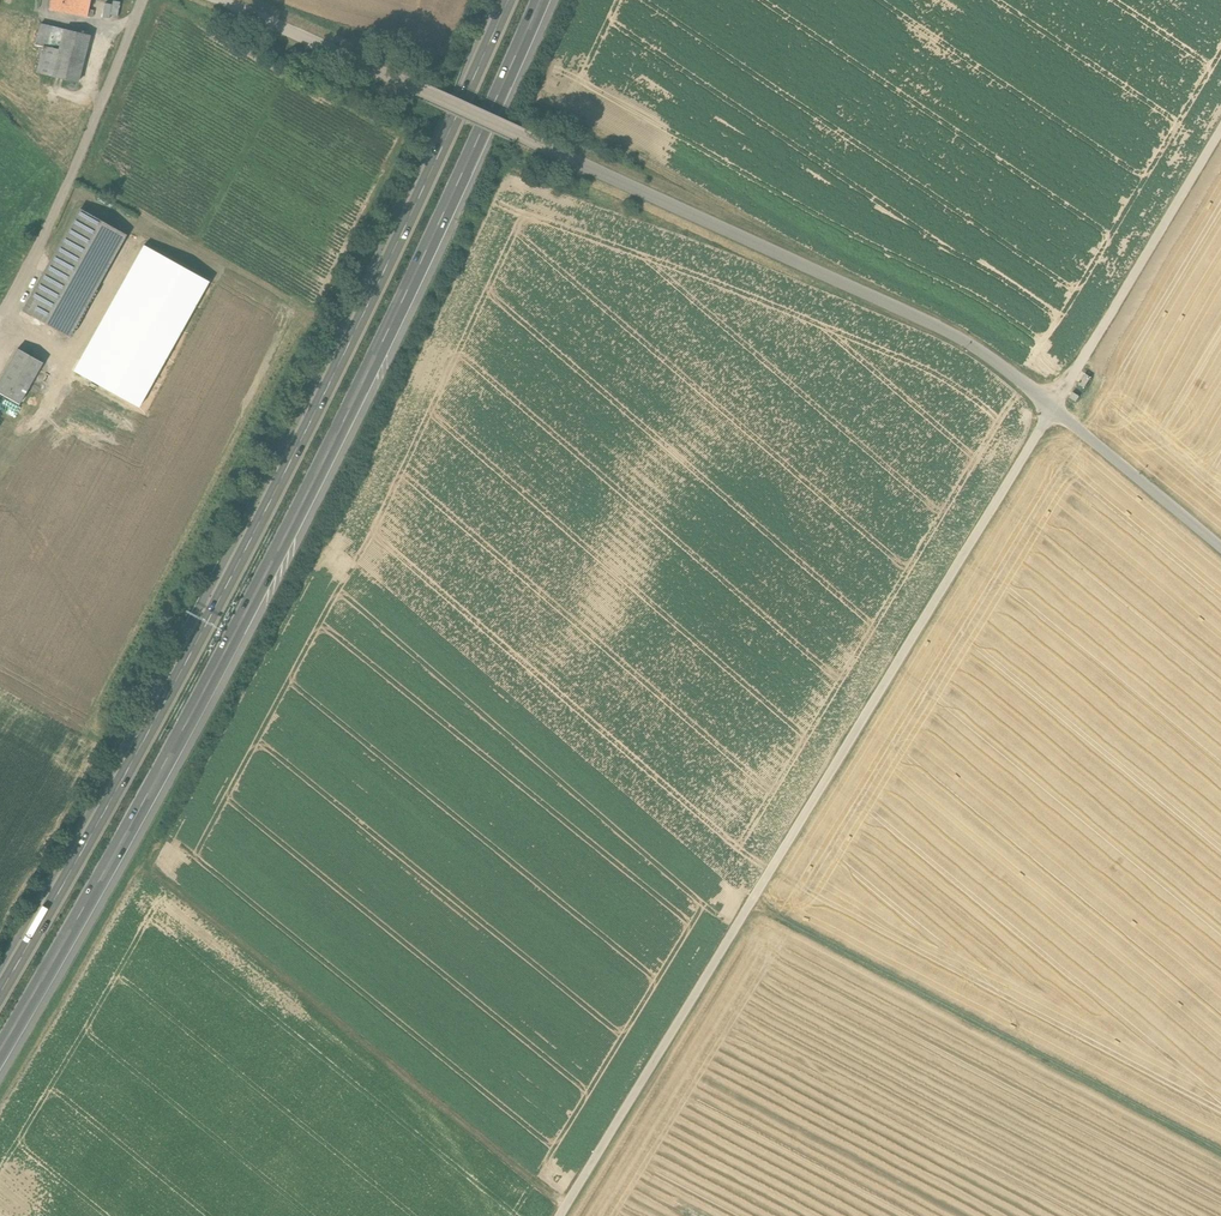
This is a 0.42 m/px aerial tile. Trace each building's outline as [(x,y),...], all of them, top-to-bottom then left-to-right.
[(48,9),(86,17),(89,0),(50,0),(48,9)] [(104,16),(123,16),(123,1),(104,1),(104,16)] [(36,36),(61,42),(64,31),(39,25),(36,36)] [(79,85),(90,36),(64,31),(61,42),(59,51),(43,48),(37,76),(79,85)] [(43,48),(59,51),(61,42),(36,36),(34,46),(43,48)] [(80,210),(24,311),(69,336),(125,236),(80,210)] [(86,380),(140,409),(208,283),(154,254),(86,380)] [(17,349),(0,380),(0,394),(19,405),(42,363),(17,349)]
